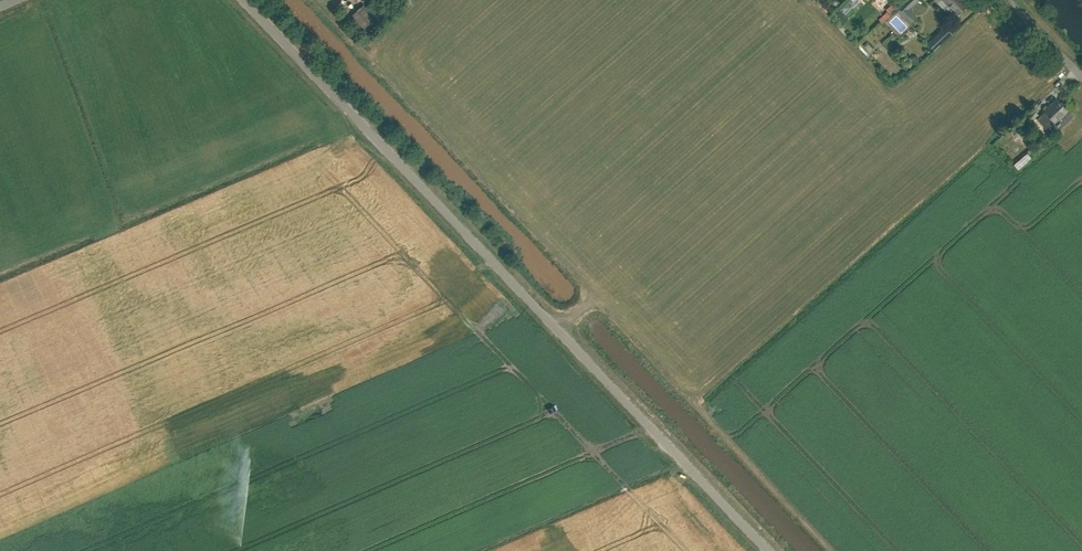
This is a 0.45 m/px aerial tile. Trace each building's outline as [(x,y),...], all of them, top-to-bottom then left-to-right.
[(351,16),(368,34),(391,13),(384,7),(383,8),(376,0),(374,0),(367,7),(364,4),(351,16)] [(901,16),(909,9),(917,1),(917,0),(906,0),(896,10),(901,16)] [(964,0),(943,0),(957,14),(968,4),(964,0)] [(1057,99),(1043,111),(1060,129),(1073,117),(1057,99)] [(1034,109),(1016,125),(1022,133),(1036,120),(1034,118),(1039,114),(1034,109)]
